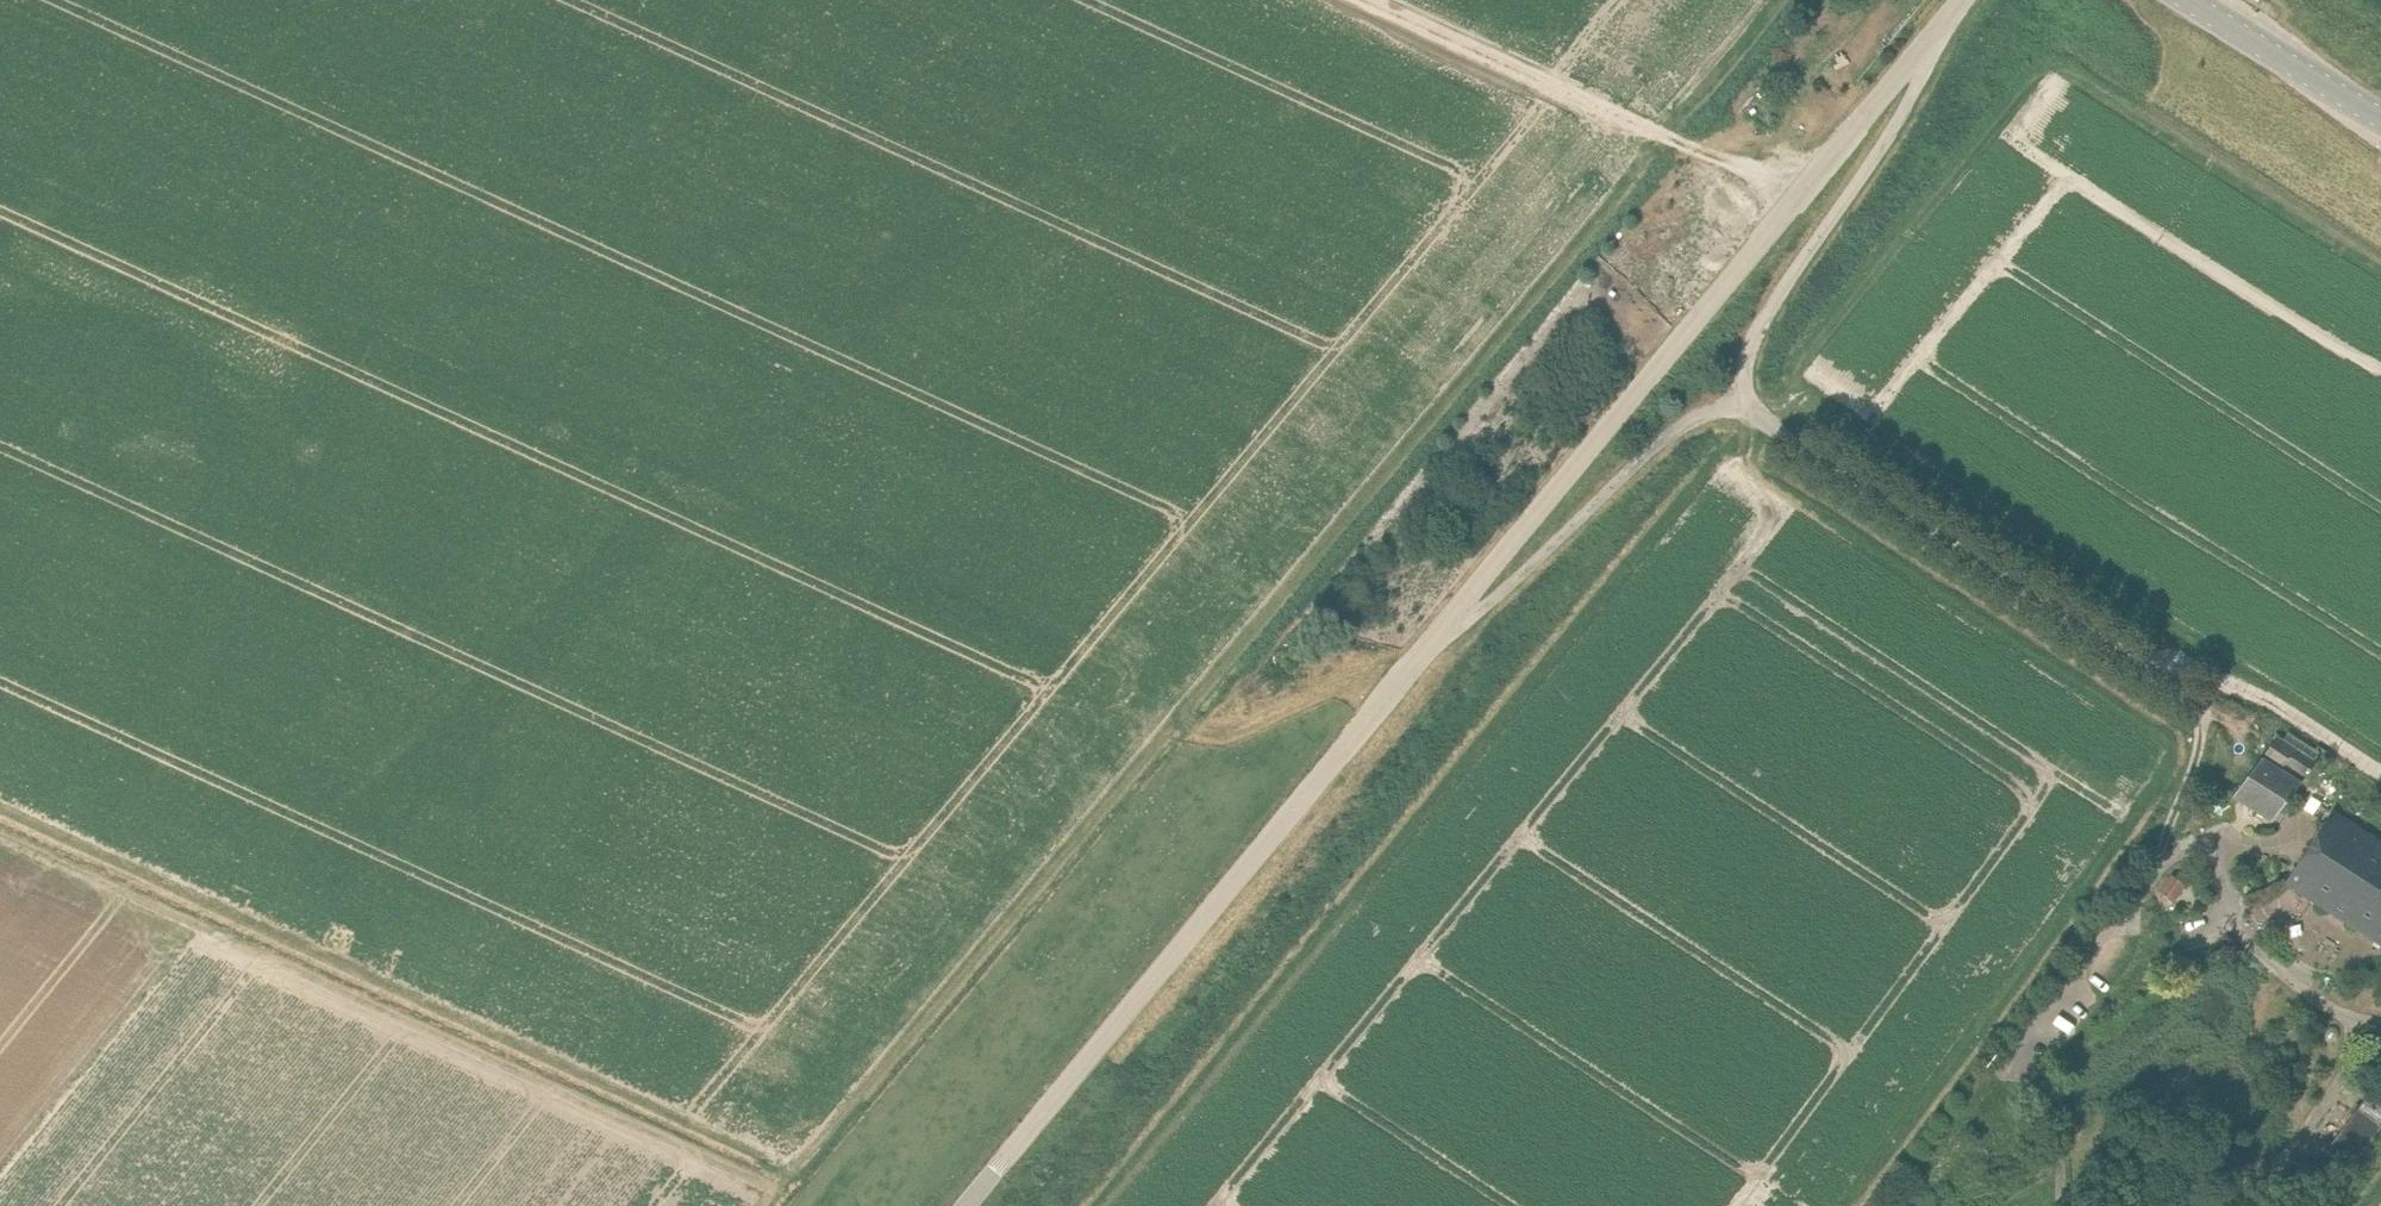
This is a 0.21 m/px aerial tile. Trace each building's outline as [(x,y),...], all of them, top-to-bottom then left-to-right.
[(2304,779),(2315,764),(2276,737),(2233,797),(2272,823),(2300,784),(2280,770),(2284,765),(2304,779)] [(2331,812),(2285,885),(2380,945),(2380,844),(2331,812)] [(2159,893),(2174,903),(2186,885),(2171,875),(2159,893)] [(2319,1154),(2344,1172),(2380,1122),(2380,1084),(2375,1079),(2319,1154)]
